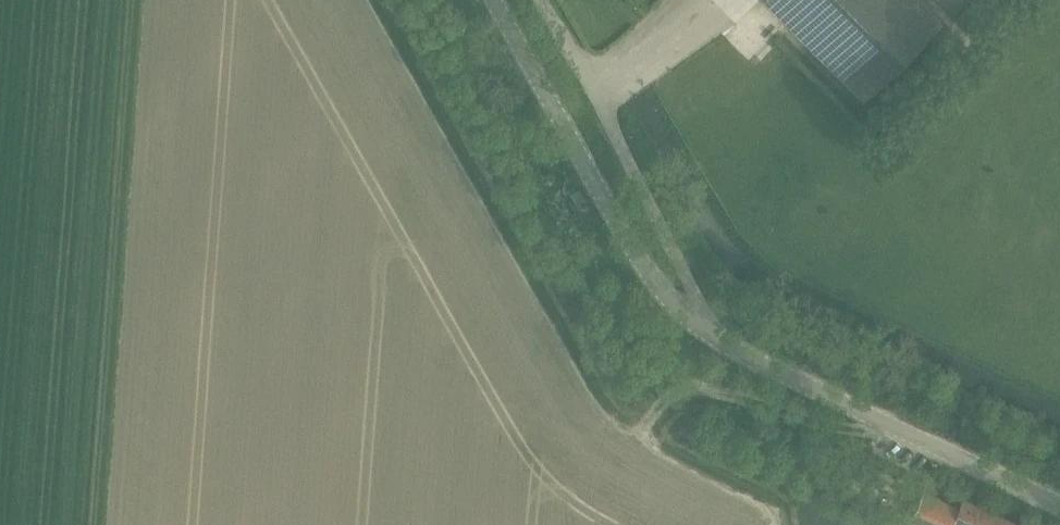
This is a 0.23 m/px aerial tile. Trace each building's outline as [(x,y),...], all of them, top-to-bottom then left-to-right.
[(859,94),(938,19),(920,0),(765,0),(786,21),(859,94)] [(922,492),(909,517),(925,524),(938,501),(922,492)] [(958,524),(1016,524),(963,498),(951,521),(958,524)]
